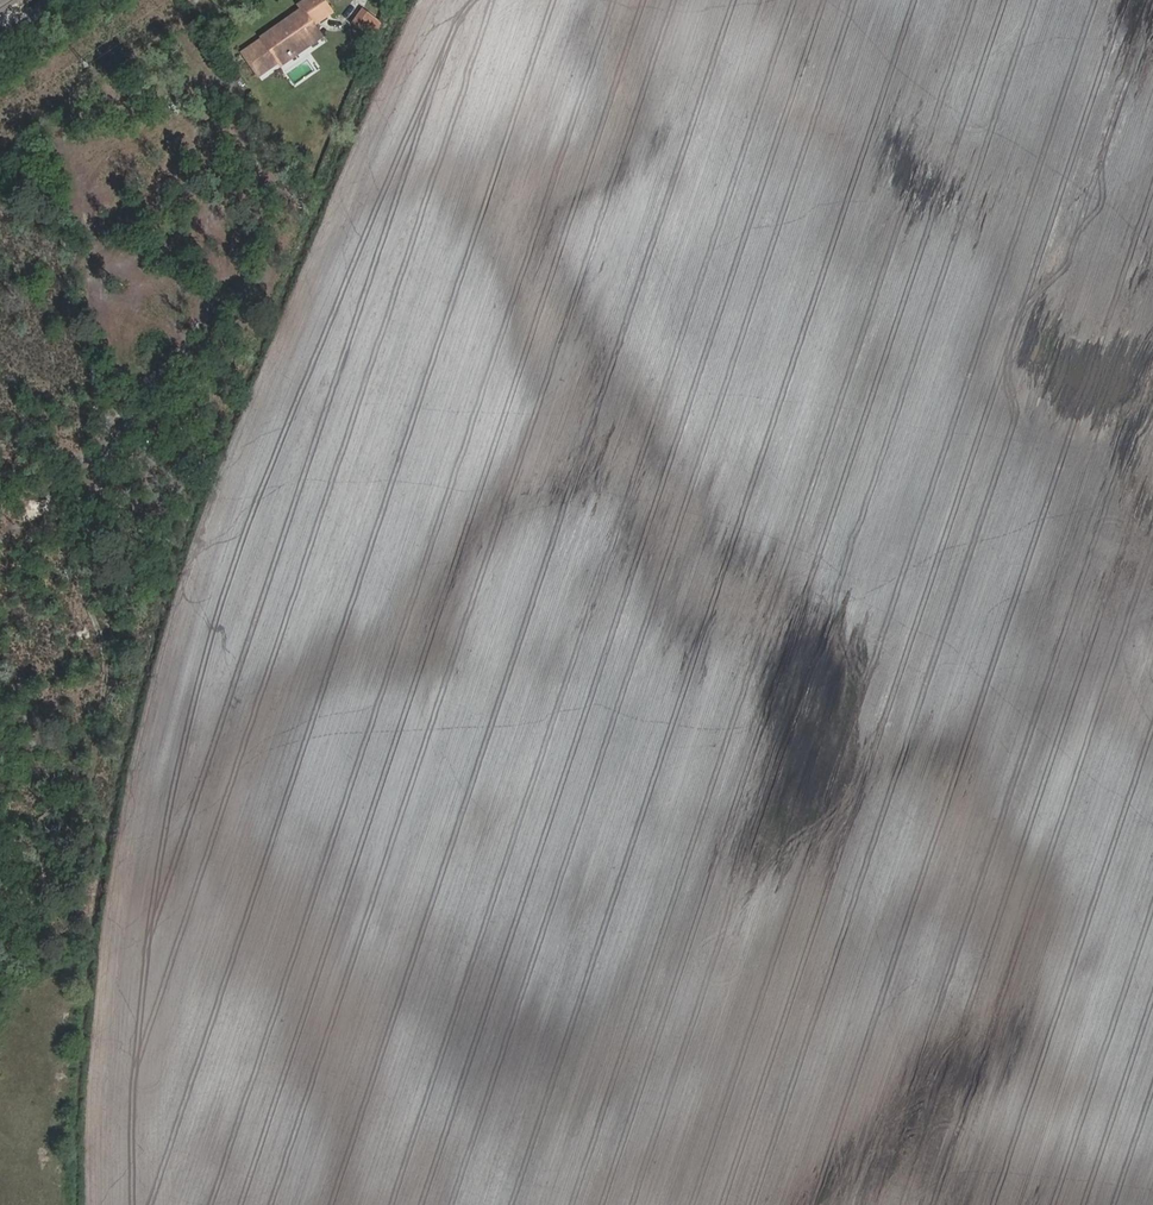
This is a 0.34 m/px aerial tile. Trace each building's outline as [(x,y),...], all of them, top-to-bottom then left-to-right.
[(257,33),(275,60),(330,24),(322,12),(338,0),(306,0),(257,33)] [(365,6),(354,19),(374,36),(385,22),(365,6)]
